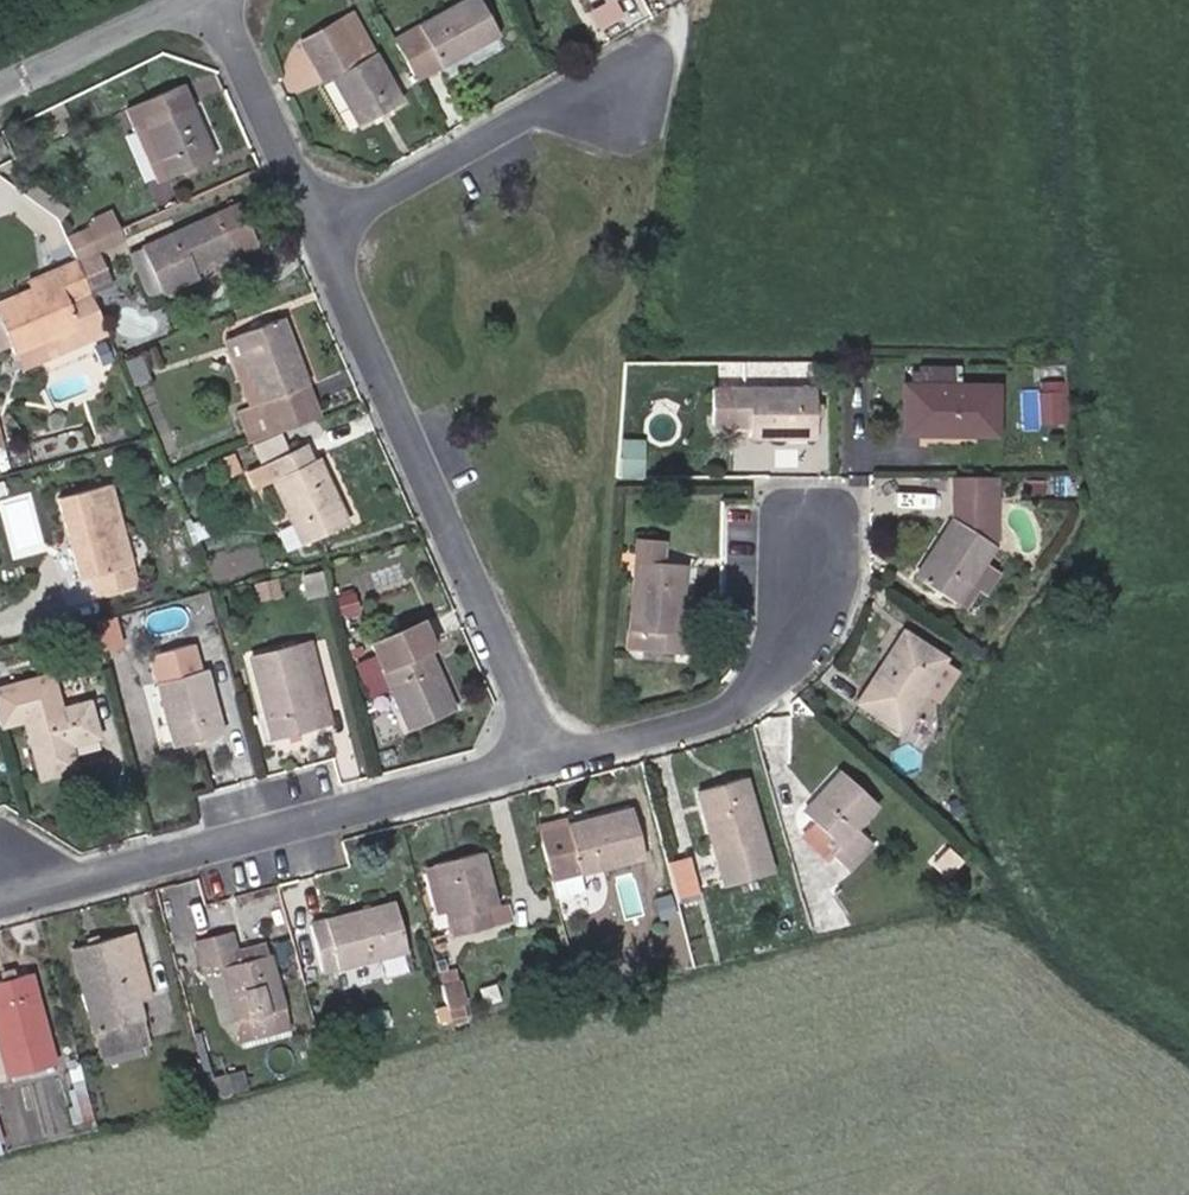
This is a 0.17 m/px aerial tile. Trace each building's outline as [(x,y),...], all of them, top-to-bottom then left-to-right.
[(446,77),(505,47),(485,4),(425,34),(446,77)] [(304,46),(313,66),(367,41),(356,21),(304,46)] [(404,117),(367,41),(313,66),(325,90),(334,85),(360,138),(404,117)] [(168,188),(217,168),(184,88),(127,112),(134,129),(144,126),(168,188)] [(10,154),(1,136),(0,136),(0,158),(10,154)] [(205,267),(236,254),(223,223),(148,258),(160,281),(149,285),(159,305),(211,282),(205,267)] [(111,289),(95,251),(75,261),(82,279),(91,298),(111,289)] [(82,279),(59,288),(63,298),(0,321),(0,325),(13,359),(26,365),(86,341),(81,328),(100,320),(91,298),(82,279)] [(262,415),(308,398),(282,330),(238,347),(262,415)] [(136,387),(153,381),(144,354),(127,360),(136,387)] [(907,428),(938,428),(938,446),(1000,447),(1001,399),(907,397),(907,428)] [(750,450),(814,451),(814,403),(712,402),(712,439),(750,438),(750,450)] [(1047,436),(1064,436),(1063,405),(1047,405),(1047,436)] [(1074,405),(1063,405),(1064,436),(1075,436),(1074,405)] [(907,446),(938,446),(938,428),(907,428),(907,446)] [(232,455),(214,463),(223,481),(241,473),(232,455)] [(313,467),(306,470),(302,456),(245,477),(252,495),(267,489),(284,535),(268,541),(276,562),(339,538),(313,467)] [(643,489),(643,471),(620,471),(619,489),(643,489)] [(959,616),(997,557),(1003,490),(960,490),(955,532),(917,589),(959,616)] [(112,494),(63,508),(86,587),(97,586),(104,604),(142,594),(112,494)] [(2,505),(15,552),(42,545),(29,498),(2,505)] [(194,543),(212,537),(205,516),(187,523),(194,543)] [(687,572),(670,572),(657,571),(658,547),(641,547),(632,634),(644,635),(644,656),(694,661),(697,639),(683,637),(687,572)] [(658,547),(657,571),(670,572),(671,548),(658,547)] [(305,599),(329,597),(326,571),(302,573),(305,599)] [(359,618),(354,601),(337,606),(342,623),(359,618)] [(120,616),(95,623),(104,651),(128,643),(120,616)] [(428,660),(439,656),(428,631),(379,654),(390,678),(428,660)] [(912,651),(868,713),(904,739),(922,713),(948,676),(912,651)] [(315,654),(302,657),(323,732),(335,730),(315,654)] [(275,742),(323,732),(302,657),(255,668),(275,742)] [(182,756),(226,743),(199,658),(157,671),(182,756)] [(418,739),(457,723),(428,660),(390,678),(418,739)] [(937,723),(963,686),(948,676),(922,713),(937,723)] [(30,709),(49,704),(46,686),(26,691),(30,709)] [(49,704),(30,709),(0,717),(0,729),(10,762),(35,755),(43,787),(80,777),(73,749),(100,743),(92,710),(57,718),(53,703),(49,704)] [(851,777),(814,816),(849,850),(839,861),(859,880),(886,850),(867,833),(886,812),(851,777)] [(753,784),(708,797),(733,888),(779,876),(753,784)] [(544,840),(558,891),(652,865),(639,814),(544,840)] [(486,851),(437,865),(457,937),(505,926),(486,851)] [(654,899),(660,919),(678,914),(673,894),(654,899)] [(392,898),(306,922),(320,973),(406,949),(392,898)] [(237,939),(200,947),(208,977),(224,974),(238,1032),(287,1020),(272,962),(244,969),(237,939)] [(129,950),(82,960),(109,1058),(153,1047),(129,950)] [(461,967),(442,971),(452,1025),(471,1022),(461,967)] [(0,993),(0,1043),(11,1088),(59,1077),(36,986),(0,993)] [(223,1077),(229,1095),(252,1087),(245,1068),(223,1077)] [(86,1083),(70,1086),(79,1131),(96,1128),(86,1083)]
